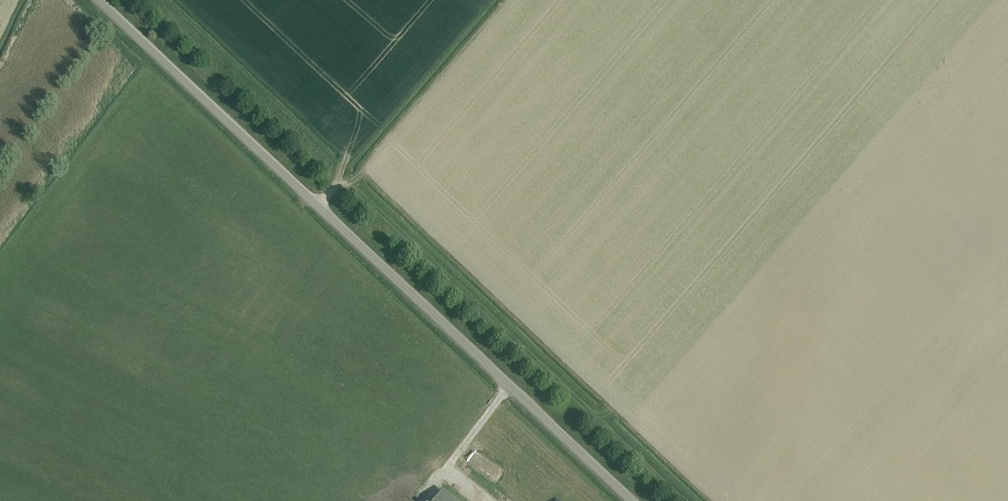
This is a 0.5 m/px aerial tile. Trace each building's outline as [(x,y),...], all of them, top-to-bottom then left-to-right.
[(442,492),(434,500),(453,500),(442,492)]
